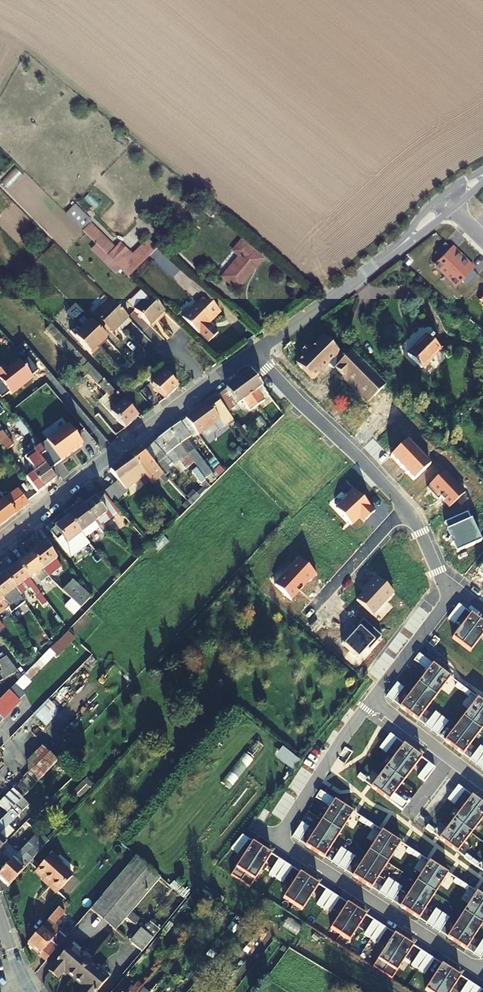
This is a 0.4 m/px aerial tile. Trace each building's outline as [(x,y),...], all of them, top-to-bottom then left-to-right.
[(100,237),(94,243),(125,274),(128,277),(142,263),(135,256),(127,264),(100,237)] [(239,288),(264,258),(243,240),(235,250),(241,255),(224,275),(239,288)] [(434,264),(445,275),(453,267),(464,256),(458,251),(457,253),(451,247),(434,264)] [(159,250),(152,257),(172,275),(179,267),(159,250)] [(445,275),(456,285),(473,269),(467,263),(469,261),(464,256),(453,267),(445,275)] [(148,297),(134,282),(119,296),(134,311),(148,297)] [(128,318),(110,299),(94,315),(112,334),(128,318)] [(183,321),(197,335),(219,313),(205,299),(183,321)] [(105,339),(91,324),(75,339),(91,356),(97,350),(96,349),(105,339)] [(88,376),(104,392),(111,400),(109,402),(115,409),(111,413),(126,428),(138,416),(121,399),(107,384),(62,336),(51,325),(46,330),(68,354),(65,357),(84,379),(88,376)] [(419,367),(438,348),(425,334),(406,354),(419,367)] [(348,363),(344,359),(327,342),(314,355),(310,351),(304,357),(308,361),(300,370),(311,381),(327,365),(336,375),(338,373),(348,363)] [(138,359),(145,355),(139,344),(132,348),(138,359)] [(385,385),(351,352),(344,359),(348,363),(338,373),(367,402),(385,385)] [(146,380),(155,389),(165,400),(178,388),(161,370),(146,380)] [(238,380),(257,407),(264,401),(257,391),(262,386),(254,375),(251,371),(238,380)] [(155,389),(146,380),(142,383),(150,394),(155,389)] [(224,391),(235,406),(243,401),(251,412),(257,407),(238,380),(224,391)] [(143,398),(150,394),(142,383),(135,388),(143,398)] [(235,406),(224,391),(219,395),(230,410),(235,406)] [(98,398),(111,413),(115,409),(109,402),(111,400),(104,392),(98,398)] [(214,398),(225,414),(230,410),(219,395),(214,398)] [(185,419),(197,435),(201,432),(218,420),(225,414),(214,398),(185,419)] [(180,423),(190,437),(192,439),(197,435),(185,419),(180,423)] [(187,456),(204,480),(211,475),(186,440),(190,437),(180,423),(169,431),(169,433),(187,456)] [(153,443),(165,457),(168,454),(172,451),(180,461),(187,456),(169,433),(169,431),(157,440),(153,443)] [(5,451),(12,445),(6,436),(0,440),(0,444),(5,451)] [(50,465),(60,478),(74,466),(65,454),(71,449),(64,439),(44,454),(42,455),(45,458),(59,448),(63,454),(50,465)] [(430,465),(407,441),(391,456),(413,480),(430,465)] [(153,443),(142,452),(156,467),(166,478),(172,472),(162,460),(165,457),(153,443)] [(140,449),(129,456),(144,475),(145,476),(156,467),(142,452),(140,449)] [(28,465),(39,457),(35,452),(24,460),(28,465)] [(129,456),(110,471),(118,481),(125,490),(144,475),(129,456)] [(29,471),(35,479),(44,489),(56,480),(39,457),(28,465),(31,469),(29,471)] [(465,493),(444,471),(426,488),(437,499),(440,497),(449,507),(465,493)] [(44,489),(35,479),(29,483),(37,494),(44,489)] [(102,493),(111,503),(126,491),(125,490),(118,481),(102,493)] [(29,504),(17,488),(1,501),(0,500),(0,526),(29,504)] [(359,518),(364,522),(374,512),(353,489),(345,496),(347,499),(336,509),(351,525),(359,518)] [(97,528),(102,533),(106,530),(102,524),(109,518),(103,509),(111,503),(102,493),(101,492),(82,508),(97,528)] [(82,508),(69,518),(89,543),(91,547),(96,543),(94,539),(95,538),(91,534),(97,528),(82,508)] [(468,512),(444,522),(448,529),(446,530),(450,538),(448,539),(451,545),(452,544),(456,553),(481,541),(468,512)] [(89,543),(69,518),(50,532),(59,543),(63,540),(67,544),(76,538),(83,547),(89,543)] [(32,554),(49,576),(61,567),(44,545),(32,554)] [(35,587),(49,576),(32,554),(18,565),(35,587)] [(299,559),(275,585),(291,600),(310,580),(311,581),(317,575),(299,559)] [(4,576),(18,594),(28,587),(34,595),(43,606),(47,603),(42,597),(39,592),(35,587),(18,565),(4,576)] [(4,576),(0,579),(0,597),(6,605),(19,595),(18,594),(4,576)] [(356,600),(372,615),(393,593),(375,576),(361,591),(363,593),(356,600)] [(73,580),(62,591),(80,608),(91,597),(73,580)] [(39,592),(42,597),(51,590),(47,586),(39,592)] [(458,604),(448,618),(454,623),(465,609),(458,604)] [(470,613),(452,638),(461,645),(479,620),(470,613)] [(381,636),(363,619),(357,626),(358,628),(352,635),(351,634),(342,643),(358,658),(367,648),(369,650),(381,636)] [(461,645),(470,651),(482,634),(482,623),(479,620),(461,645)] [(28,629),(21,634),(30,647),(37,643),(28,629)] [(44,666),(74,637),(67,631),(38,659),(44,666)] [(427,671),(432,664),(419,654),(414,661),(427,671)] [(4,680),(17,672),(6,658),(0,661),(0,673),(4,680)] [(416,686),(425,693),(441,671),(432,664),(427,671),(416,686)] [(441,671),(425,693),(434,700),(450,678),(441,671)] [(385,696),(393,702),(404,687),(397,681),(385,696)] [(399,707),(408,714),(425,693),(416,686),(399,707)] [(18,700),(9,691),(0,699),(0,719),(18,700)] [(425,693),(408,714),(417,721),(434,700),(425,693)] [(470,727),(482,709),(482,703),(477,699),(472,705),(461,720),(470,727)] [(47,700),(33,713),(44,724),(58,712),(47,700)] [(470,727),(479,734),(482,728),(482,709),(470,727)] [(431,731),(442,717),(435,712),(424,726),(431,731)] [(442,717),(431,731),(437,736),(448,722),(442,717)] [(444,741),(453,748),(470,727),(461,720),(444,741)] [(470,727),(453,748),(462,755),(479,734),(470,727)] [(379,748),(386,753),(397,739),(390,734),(379,748)] [(385,768),(394,775),(412,751),(403,745),(385,768)] [(281,746),(273,756),(291,769),(298,759),(281,746)] [(482,756),(482,749),(480,746),(469,760),(476,765),(482,756)] [(34,769),(48,754),(41,747),(26,762),(34,769)] [(412,751),(394,775),(403,782),(421,758),(412,751)] [(48,754),(34,769),(14,790),(15,792),(21,798),(56,761),(49,753),(48,754)] [(418,777),(424,782),(435,768),(428,763),(418,777)] [(371,787),(380,794),(394,775),(385,768),(371,787)] [(87,775),(71,790),(79,798),(94,783),(87,775)] [(394,775),(380,794),(389,801),(403,782),(394,775)] [(447,800),(454,805),(464,791),(458,786),(447,800)] [(13,807),(21,798),(15,792),(6,800),(13,807)] [(453,820),(462,827),(480,803),(471,796),(453,820)] [(324,859),(354,812),(333,799),(303,846),(324,859)] [(462,827),(471,834),(482,818),(482,805),(480,803),(462,827)] [(17,816),(10,809),(0,820),(0,835),(17,816)] [(439,839),(448,846),(462,827),(453,820),(439,839)] [(462,827),(448,846),(457,853),(471,834),(462,827)] [(351,876),(371,889),(401,843),(380,830),(351,876)] [(8,887),(47,844),(48,843),(38,834),(37,834),(19,853),(11,846),(0,858),(0,879),(8,887)] [(250,887),(272,854),(252,841),(230,873),(250,887)] [(6,842),(0,848),(0,858),(11,846),(6,842)] [(51,855),(36,872),(58,892),(72,877),(59,866),(61,864),(51,855)] [(136,857),(90,909),(115,931),(161,879),(136,857)] [(418,919),(448,874),(429,862),(399,906),(418,919)] [(320,885),(299,872),(282,899),(303,912),(320,885)] [(115,931),(112,935),(138,957),(177,910),(185,900),(161,879),(115,931)] [(467,951),(482,925),(482,896),(477,892),(447,938),(467,951)] [(366,915),(346,903),(330,929),(350,941),(366,915)] [(47,921),(28,944),(40,955),(39,956),(45,961),(68,936),(55,924),(65,913),(59,908),(49,919),(47,921)] [(413,946),(393,933),(372,966),(393,979),(413,946)] [(70,983),(85,966),(67,950),(45,975),(53,982),(60,974),(70,983)] [(441,964),(424,990),(428,991),(451,991),(461,977),(441,964)] [(70,983),(80,991),(94,991),(103,982),(85,966),(70,983)] [(152,988),(147,983),(139,991),(149,991),(152,988)]
